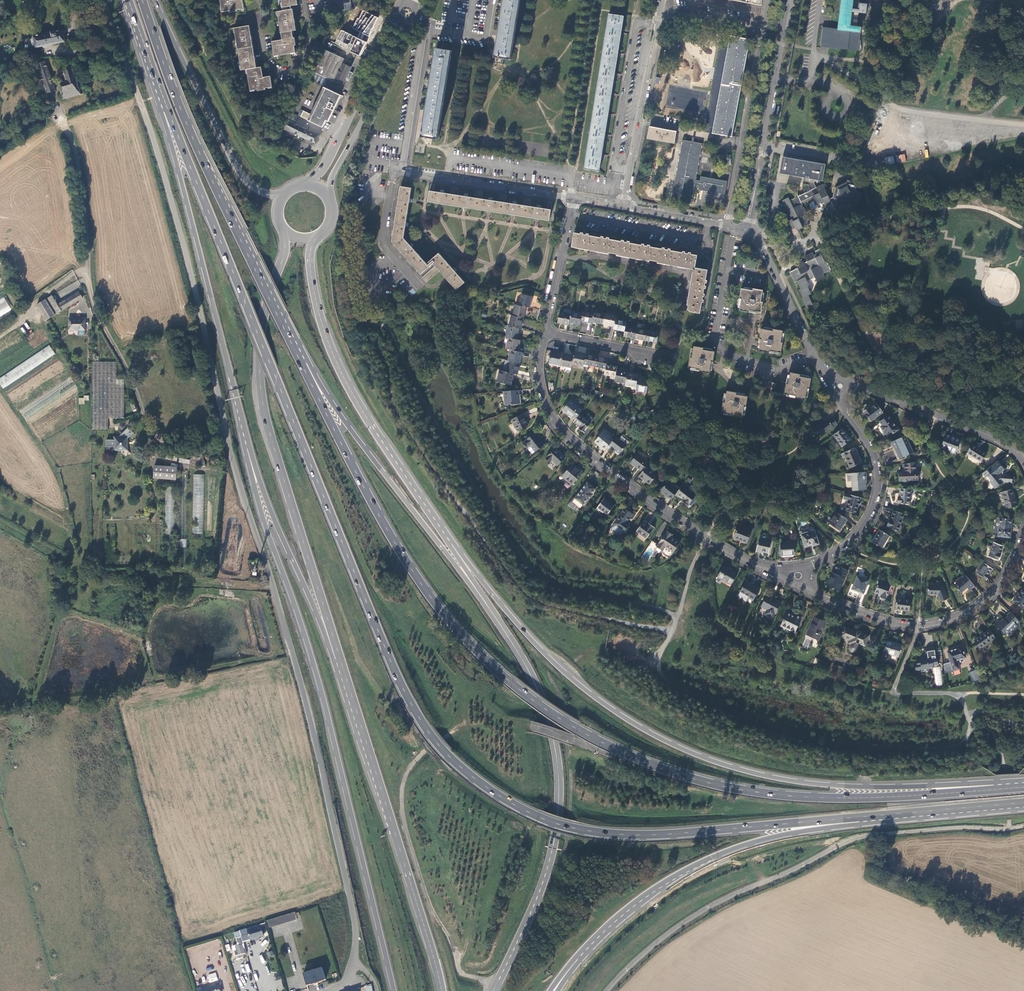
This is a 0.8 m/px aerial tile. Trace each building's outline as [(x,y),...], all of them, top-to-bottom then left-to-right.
[(223,13),(230,11),(230,13),(238,11),(237,10),(244,9),(243,0),(220,0),(223,13)] [(273,56),(295,53),(293,45),(295,45),(294,37),(292,38),(291,31),(295,30),(292,9),(290,9),(290,6),(297,5),(296,0),(280,0),(281,11),(277,12),(281,40),(271,41),(273,56)] [(310,15),(352,8),(351,0),(307,0),(310,15)] [(520,0),(504,0),(495,57),(500,58),(508,59),(511,59),(520,0)] [(838,29),(829,28),(830,26),(823,25),(823,27),(822,27),(820,45),(821,46),(820,48),(827,49),(828,46),(858,50),(859,49),(858,49),(860,32),(861,32),(861,27),(857,26),(858,20),(858,18),(859,9),(859,7),(860,6),(860,0),(841,0),(838,29)] [(379,18),(362,10),(359,18),(357,18),(353,28),(359,32),(357,38),(341,30),(335,43),(361,56),(379,18)] [(599,171),(624,16),(609,13),(584,168),(599,171)] [(257,89),(257,90),(264,89),(264,87),(271,86),(270,76),(262,77),(260,66),(255,67),(249,25),(234,27),(241,69),(246,68),(250,90),(257,89)] [(36,47),(65,41),(63,29),(33,35),(34,37),(33,37),(32,39),(33,44),(35,45),(36,47)] [(723,135),(732,136),(750,39),(730,35),(711,132),(720,134),(723,135)] [(423,126),(421,136),(437,139),(452,50),(436,48),(434,58),(432,71),(430,84),(428,98),(425,113),(423,126)] [(347,78),(350,79),(353,73),(349,71),(353,63),(323,49),(309,79),(328,89),(332,81),(343,86),(347,78)] [(45,60),(37,63),(44,84),(45,86),(47,93),(55,90),(53,85),(59,83),(64,99),(81,94),(72,64),(63,67),(67,80),(53,84),(45,60)] [(342,96),(324,87),(310,114),(303,111),(300,116),(323,127),(325,121),(327,122),(338,99),(342,96)] [(299,117),(288,112),(286,116),(288,117),(287,119),(296,123),(299,117)] [(292,132),(315,143),(322,128),(299,117),(296,123),(287,119),(288,117),(286,116),(281,127),(292,133),(292,132)] [(647,138),(674,143),(676,131),(649,126),(647,138)] [(277,135),(275,144),(284,147),(285,142),(287,138),(277,135)] [(691,204),(693,195),(695,184),(699,184),(698,189),(724,194),(727,181),(701,176),(700,180),(696,180),(703,143),(693,141),(691,141),(682,139),(671,200),(691,204)] [(897,163),(906,161),(905,154),(896,155),(897,163)] [(786,157),(783,156),(781,164),(780,173),(793,175),(794,171),(784,169),(786,157)] [(885,158),(886,165),(895,163),(893,156),(885,158)] [(818,162),(786,157),(784,169),(794,171),(793,175),(806,177),(809,178),(808,184),(808,185),(811,190),(816,187),(814,183),(815,179),(819,180),(821,167),(817,167),(818,162)] [(826,164),(818,162),(817,167),(821,167),(819,180),(823,180),(826,164)] [(789,214),(792,219),(784,223),(788,232),(792,230),(793,233),(798,231),(797,230),(809,225),(805,216),(807,215),(803,204),(814,199),(817,204),(819,209),(823,207),(825,206),(830,216),(836,213),(837,214),(846,210),(846,209),(849,207),(850,209),(855,207),(855,206),(855,205),(858,203),(863,193),(857,190),(859,185),(847,179),(847,182),(836,187),(833,197),(830,199),(823,184),(816,187),(811,190),(808,185),(802,187),(805,193),(799,196),(797,192),(794,192),(794,196),(795,198),(790,200),(789,197),(783,200),(787,209),(788,209),(790,213),(789,214)] [(787,191),(794,192),(797,192),(798,185),(788,183),(787,191)] [(433,263),(455,288),(463,281),(455,271),(457,270),(456,268),(455,267),(452,269),(439,253),(426,263),(411,247),(413,245),(412,243),(411,242),(409,244),(403,238),(405,226),(408,226),(408,225),(409,223),(406,222),(409,202),(412,202),(412,201),(412,199),(410,198),(411,188),(401,186),(392,241),(421,274),(433,263)] [(537,218),(549,220),(551,209),(540,208),(541,205),(539,205),(537,204),(537,207),(516,204),(516,201),(514,201),(513,201),(512,203),(492,200),(492,198),(490,197),(489,197),(488,200),(468,196),(468,194),(466,193),(464,193),(464,196),(443,193),(444,190),(440,190),(440,192),(430,190),(428,201),(441,203),(464,207),(489,211),(513,214),(537,218)] [(819,209),(817,204),(810,207),(813,213),(818,211),(820,215),(825,213),(823,207),(819,209)] [(695,268),(698,255),(691,254),(691,253),(687,252),(683,251),(683,253),(671,251),(671,249),(666,248),(663,247),(662,249),(650,247),(651,245),(647,245),(642,244),(642,245),(629,243),(630,242),(626,241),(622,240),(621,242),(609,239),(609,238),(605,237),(601,237),(601,238),(588,236),(588,235),(585,234),(581,233),(581,235),(574,233),(572,246),(695,268)] [(807,295),(812,305),(813,304),(809,295),(812,294),(808,286),(809,285),(808,281),(815,278),(817,281),(825,277),(824,273),(831,270),(828,262),(826,262),(822,255),(825,253),(823,248),(818,250),(815,251),(816,254),(814,255),(813,252),(805,256),(807,261),(804,263),(803,261),(800,262),(798,263),(799,265),(797,266),(798,268),(790,272),(795,282),(798,281),(801,289),(799,290),(803,298),(807,295)] [(708,270),(695,268),(695,269),(694,269),(693,272),(695,272),(689,305),(688,309),(701,312),(702,302),(704,302),(705,298),(705,294),(704,294),(705,288),(706,288),(707,283),(708,281),(706,280),(708,270)] [(754,311),(760,312),(762,302),(760,302),(763,290),(752,288),(752,290),(741,288),(739,298),(740,299),(738,310),(748,312),(749,310),(754,311)] [(47,298),(56,313),(83,297),(79,291),(58,303),(53,294),(47,298)] [(527,307),(530,307),(532,296),(521,294),(519,305),(527,307)] [(806,308),(812,305),(807,295),(803,298),(802,298),(806,308)] [(12,311),(4,297),(0,300),(0,317),(12,311)] [(47,319),(56,313),(47,298),(38,303),(47,319)] [(527,307),(519,305),(516,304),(513,315),(524,317),(527,307)] [(594,312),(582,310),(582,313),(580,321),(591,323),(592,322),(594,312)] [(605,313),(594,310),(594,312),(592,322),(603,324),(605,313)] [(570,313),(563,312),(559,311),(557,322),(568,325),(569,322),(570,313)] [(582,313),(571,311),(570,313),(569,322),(580,324),(580,321),(582,313)] [(615,319),(616,314),(605,312),(605,313),(603,324),(613,326),(615,319)] [(521,329),(524,317),(513,315),(511,315),(509,326),(519,328),(521,329)] [(69,318),(69,330),(85,330),(85,317),(69,318)] [(625,326),(626,321),(615,319),(613,326),(613,328),(624,331),(625,326)] [(580,332),(590,333),(591,324),(581,322),(580,332)] [(634,338),(645,340),(647,330),(642,329),(643,325),(637,324),(636,328),(634,338)] [(509,326),(508,326),(506,337),(509,337),(516,339),(519,328),(509,326)] [(625,326),(624,331),(623,336),(634,338),(636,328),(625,326)] [(759,350),(769,352),(769,350),(781,352),(783,342),(781,342),(783,331),(773,329),(772,331),(761,329),(759,339),(761,339),(760,345),(759,350)] [(645,340),(656,343),(658,333),(647,330),(645,340)] [(509,337),(507,348),(511,349),(517,351),(520,340),(516,339),(509,337)] [(32,356),(36,363),(54,353),(49,345),(32,356)] [(699,371),(709,373),(710,370),(711,361),(713,361),(715,352),(703,350),(703,348),(694,346),(691,358),(690,357),(688,367),(700,369),(699,371)] [(522,352),(517,351),(511,349),(508,361),(520,363),(522,352)] [(549,363),(560,365),(562,353),(552,351),(549,363)] [(574,352),(573,355),(571,364),(583,366),(585,354),(574,352)] [(562,353),(560,365),(565,366),(571,368),(571,364),(573,355),(562,353)] [(596,356),(585,354),(583,366),(588,367),(589,365),(594,366),(596,356)] [(607,358),(596,356),(594,366),(601,368),(601,370),(604,373),(605,364),(607,358)] [(508,361),(505,360),(503,371),(513,373),(517,374),(520,363),(508,361)] [(92,362),(92,429),(108,430),(108,418),(124,418),(124,378),(116,378),(116,362),(92,362)] [(605,364),(604,373),(603,374),(611,376),(615,377),(616,368),(617,367),(605,364)] [(628,371),(616,368),(615,377),(614,380),(614,381),(625,383),(627,372),(628,371)] [(503,371),(499,370),(497,381),(510,384),(513,373),(503,371)] [(0,379),(0,384),(3,388),(16,379),(10,371),(0,379)] [(636,387),(638,377),(638,375),(627,372),(625,383),(625,385),(636,387)] [(796,398),(806,400),(808,388),(810,388),(811,379),(800,376),(800,375),(790,373),(789,380),(788,384),(786,384),(785,394),(796,396),(796,398)] [(647,392),(649,379),(638,377),(636,387),(635,389),(647,392)] [(521,390),(500,392),(500,394),(503,393),(503,397),(505,397),(505,405),(518,404),(517,398),(516,398),(516,395),(522,395),(521,390)] [(732,416),(743,418),(744,406),(746,406),(747,396),(736,395),(736,393),(726,391),(725,403),(723,403),(721,413),(733,415),(732,416)] [(79,399),(79,405),(84,405),(84,401),(89,401),(89,396),(84,396),(84,399),(79,399)] [(579,415),(583,410),(569,401),(562,411),(575,420),(579,415)] [(864,412),(872,421),(883,412),(877,404),(870,409),(869,408),(864,412)] [(516,429),(517,431),(528,426),(522,415),(511,420),(513,424),(512,425),(514,429),(516,429)] [(585,419),(579,415),(575,420),(573,422),(580,427),(578,429),(583,433),(593,419),(588,415),(585,419)] [(889,415),(880,422),(883,426),(881,427),(885,433),(887,432),(890,436),(899,430),(889,415)] [(815,428),(822,436),(838,424),(833,419),(829,422),(828,420),(822,425),(821,423),(815,428)] [(114,436),(114,449),(127,449),(127,438),(134,432),(128,427),(119,436),(114,436)] [(842,429),(833,435),(842,446),(851,440),(842,429)] [(609,446),(612,441),(606,437),(608,435),(602,431),(594,443),(605,451),(609,446)] [(532,454),(534,452),(543,446),(534,434),(522,443),(526,449),(527,449),(530,454),(532,454)] [(626,445),(629,442),(622,437),(621,437),(617,434),(615,437),(626,445)] [(946,450),(955,454),(961,439),(951,435),(951,436),(946,434),(941,447),(946,449),(946,450)] [(914,452),(906,435),(892,442),(899,459),(914,452)] [(626,445),(615,437),(612,441),(609,446),(620,454),(626,445)] [(972,443),(966,453),(981,462),(987,453),(972,443)] [(552,461),(558,466),(565,457),(555,448),(546,459),(550,463),(552,461)] [(856,448),(844,453),(846,458),(848,457),(851,467),(862,463),(856,448)] [(201,466),(205,465),(202,450),(199,457),(198,460),(196,460),(197,464),(200,464),(201,466)] [(646,466),(649,462),(637,454),(630,463),(642,472),(646,466)] [(999,460),(983,472),(987,476),(988,476),(991,480),(990,480),(995,486),(997,486),(1003,481),(1010,481),(1012,481),(1012,477),(1009,473),(1003,473),(1003,471),(1006,468),(999,460)] [(918,480),(918,462),(904,465),(904,473),(900,473),(900,481),(902,480),(904,481),(905,482),(906,482),(908,481),(910,480),(918,480)] [(176,479),(177,466),(154,464),(153,477),(176,479)] [(577,477),(579,477),(583,472),(573,464),(561,478),(571,486),(576,480),(576,479),(576,478),(577,478),(577,477)] [(657,474),(646,466),(642,472),(639,475),(646,480),(646,482),(649,485),(657,474)] [(865,472),(849,473),(849,480),(853,480),(854,489),(866,488),(865,472)] [(204,475),(194,474),(193,526),(192,534),(203,534),(204,475)] [(590,482),(578,498),(586,504),(590,499),(591,500),(595,494),(594,494),(598,488),(590,482)] [(660,491),(671,499),(675,493),(680,487),(674,483),(672,485),(668,482),(660,491)] [(675,493),(685,501),(684,502),(688,504),(695,494),(693,492),(695,489),(695,486),(692,485),(690,485),(688,488),(682,484),(680,487),(675,493)] [(174,488),(166,487),(165,509),(171,510),(170,523),(172,524),(174,488)] [(911,504),(912,489),(901,488),(900,497),(899,497),(898,503),(911,504)] [(1013,488),(1001,491),(1006,508),(1018,505),(1013,488)] [(845,493),(843,498),(848,500),(845,510),(856,513),(861,498),(845,493)] [(586,504),(578,498),(578,502),(584,507),(586,504)] [(608,515),(614,505),(604,498),(597,508),(608,515)] [(626,523),(632,514),(625,509),(615,523),(612,528),(612,529),(620,535),(621,535),(624,530),(625,530),(628,525),(626,523)] [(888,524),(891,528),(899,531),(905,514),(894,510),(891,519),(890,519),(888,524)] [(840,531),(847,520),(839,515),(837,513),(829,523),(840,531)] [(1012,518),(1000,517),(999,525),(998,525),(997,535),(1010,537),(1012,518)] [(643,521),(637,531),(647,538),(655,527),(651,524),(650,526),(643,521)] [(737,526),(733,537),(741,541),(741,542),(746,544),(751,532),(737,526)] [(801,535),(806,547),(813,545),(814,546),(819,544),(814,530),(801,535)] [(880,530),(873,541),(882,547),(890,535),(880,530)] [(667,531),(657,547),(663,550),(665,547),(673,553),(680,542),(671,536),(672,534),(667,531)] [(759,539),(756,551),(768,553),(771,542),(759,539)] [(1004,545),(995,541),(989,555),(998,559),(999,558),(1000,559),(1002,553),(1001,553),(1004,545)] [(782,543),(782,555),(795,555),(794,542),(782,543)] [(975,571),(978,572),(985,562),(982,561),(975,571)] [(993,568),(985,562),(978,572),(987,579),(990,575),(989,574),(993,568)] [(717,577),(731,585),(737,574),(723,566),(717,577)] [(833,572),(827,586),(840,591),(849,571),(841,567),(838,574),(833,572)] [(976,587),(966,574),(955,583),(956,583),(957,582),(960,585),(958,586),(961,596),(962,595),(961,592),(968,587),(971,591),(973,590),(971,588),(974,586),(976,588),(976,587)] [(858,576),(852,589),(864,594),(869,581),(858,576)] [(759,589),(746,581),(740,592),(747,596),(753,600),(759,589)] [(879,581),(875,592),(881,594),(881,596),(887,598),(890,584),(879,581)] [(943,585),(929,585),(929,593),(939,594),(941,600),(948,598),(943,585)] [(1023,607),(1023,590),(1023,589),(1017,597),(1016,596),(1012,601),(1023,608),(1023,607)] [(767,596),(762,607),(768,610),(765,614),(772,618),(780,604),(774,601),(775,600),(767,596)] [(897,599),(895,610),(909,611),(910,600),(897,599)] [(1017,626),(1020,623),(1010,612),(1007,616),(1004,619),(1001,617),(994,624),(1005,635),(1009,632),(1010,634),(1018,627),(1017,626)] [(788,613),(781,627),(795,633),(802,617),(796,615),(795,616),(788,613)] [(813,619),(807,633),(814,636),(813,637),(818,639),(820,635),(821,635),(826,623),(822,620),(821,622),(813,619)] [(862,632),(856,630),(856,631),(844,626),(840,637),(850,640),(849,644),(850,645),(850,647),(849,648),(850,649),(850,650),(851,651),(852,652),(853,652),(854,652),(855,652),(856,652),(857,651),(858,650),(858,649),(860,645),(865,647),(869,636),(862,634),(862,632)] [(995,638),(990,630),(975,641),(980,649),(995,638)] [(887,642),(882,661),(886,663),(889,654),(899,657),(902,646),(887,642)] [(947,651),(952,670),(958,668),(956,659),(964,657),(961,645),(956,647),(956,648),(947,651)] [(914,665),(915,671),(921,670),(922,672),(928,671),(928,669),(933,668),(933,666),(937,666),(935,647),(925,649),(926,657),(923,658),(923,656),(919,657),(919,659),(915,660),(916,665),(914,665)] [(980,680),(976,668),(968,671),(973,682),(980,680)] [(270,928),(297,920),(295,913),(268,921),(270,928)] [(264,936),(261,926),(248,930),(251,940),(264,936)] [(251,940),(248,930),(240,932),(243,942),(251,940)] [(246,953),(243,944),(233,947),(236,957),(246,953)] [(321,968),(303,974),(306,986),(314,984),(315,985),(317,985),(317,983),(325,980),(321,968)] [(209,983),(218,980),(216,972),(207,975),(209,983)]
